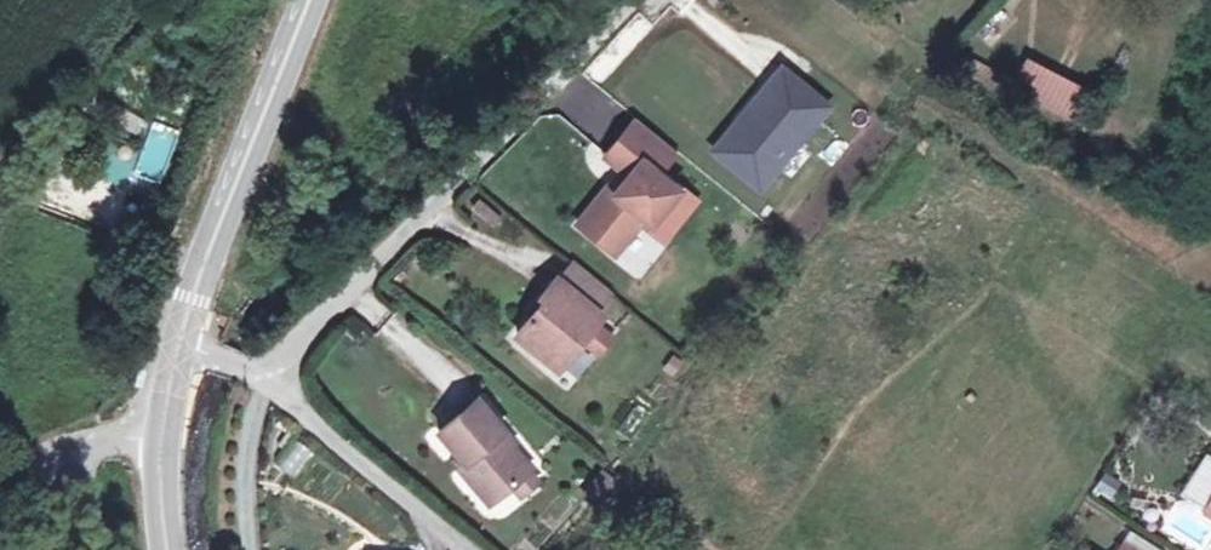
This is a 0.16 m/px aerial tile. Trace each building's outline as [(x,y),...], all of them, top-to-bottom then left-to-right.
[(1029,62),(1013,91),(1080,127),(1095,97),(1029,62)] [(782,74),(767,92),(787,108),(802,90),(782,74)] [(730,136),(714,155),(760,194),(829,112),(802,90),(787,108),(767,92),(751,111),(763,122),(742,147),(730,136)] [(751,111),(730,136),(742,147),(763,122),(751,111)] [(630,182),(617,199),(585,236),(614,261),(645,223),(653,230),(681,197),(660,179),(678,158),(638,125),(606,162),(630,182)] [(617,199),(609,193),(578,230),(585,236),(617,199)] [(573,269),(559,286),(595,315),(608,299),(573,269)] [(588,339),(583,335),(589,328),(597,318),(595,315),(559,286),(557,283),(541,301),(546,305),(517,340),(558,375),(582,346),(588,339)] [(588,339),(582,346),(597,358),(609,345),(589,328),(583,335),(588,339)] [(478,403),(438,436),(464,467),(458,472),(488,508),(510,490),(529,475),(530,474),(501,438),(505,435),(478,403)] [(291,473),(312,456),(301,442),(279,460),(291,473)] [(510,490),(519,501),(538,486),(529,475),(510,490)] [(580,502),(596,517),(618,494),(602,479),(580,502)]
